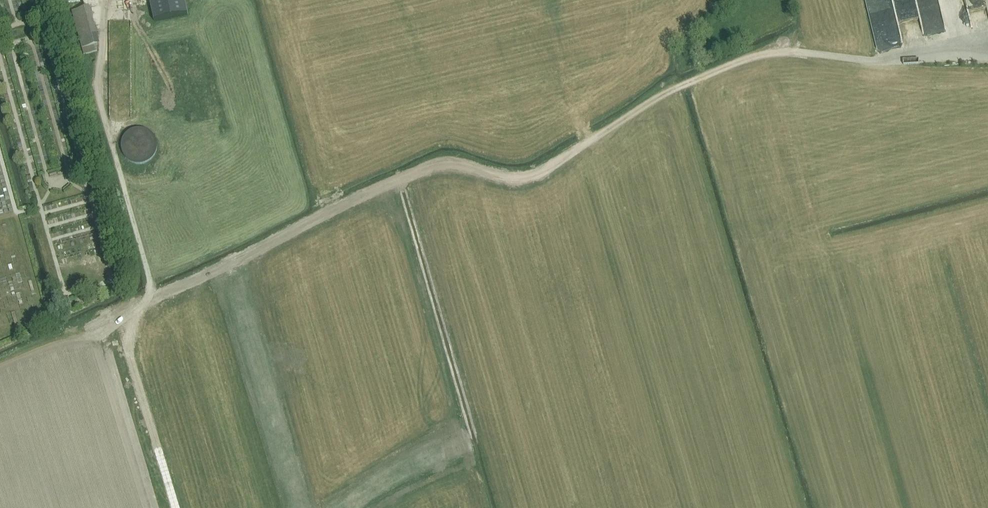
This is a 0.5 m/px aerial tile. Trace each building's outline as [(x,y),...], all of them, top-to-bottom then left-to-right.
[(154,21),(187,15),(184,0),(150,0),(154,21)] [(86,7),(70,12),(80,48),(96,44),(86,7)]
